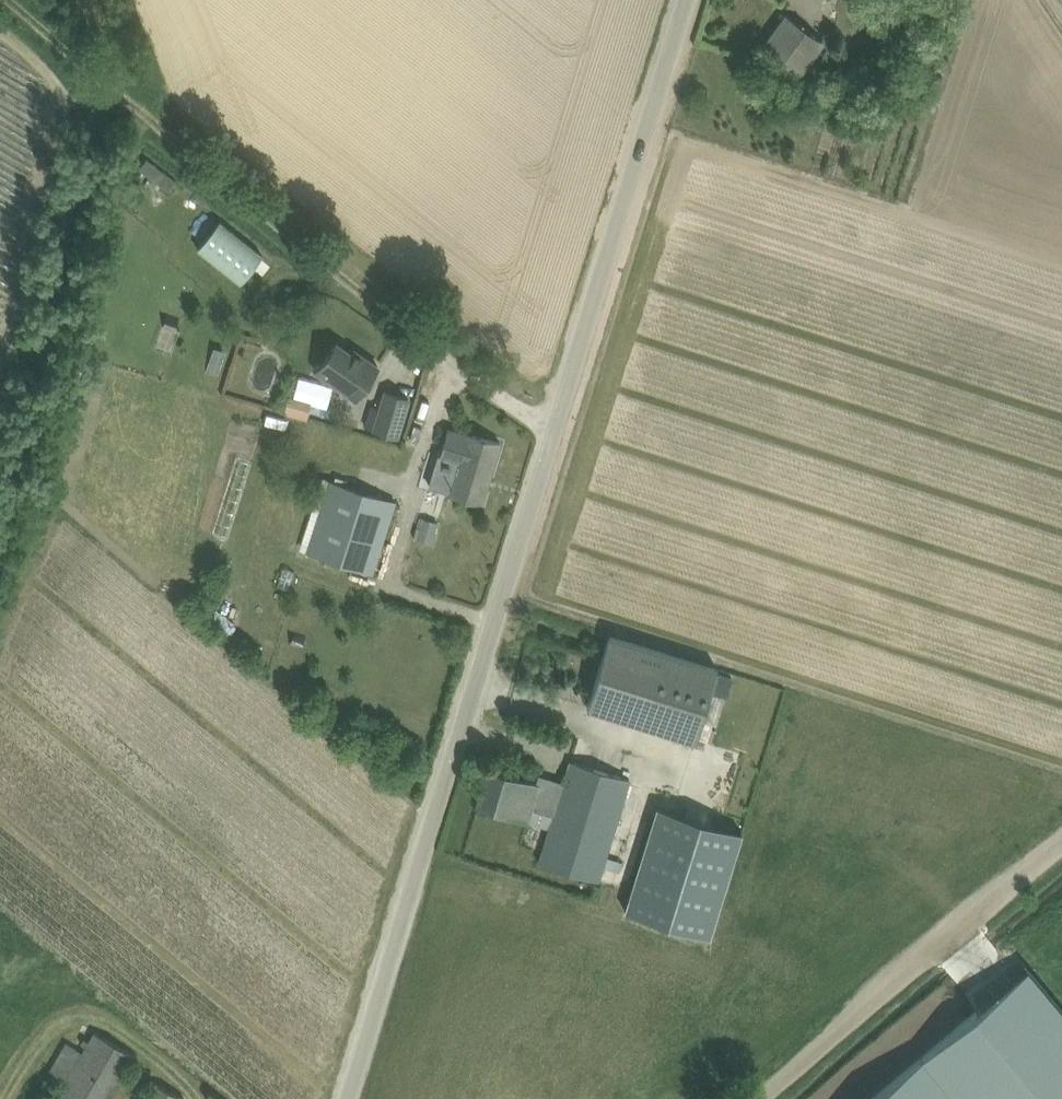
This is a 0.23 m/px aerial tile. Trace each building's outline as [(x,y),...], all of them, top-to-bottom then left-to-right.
[(802,75),(825,43),(787,16),(765,47),(802,75)] [(169,190),(177,179),(147,158),(140,168),(169,190)] [(220,221),(198,247),(241,281),(263,255),(220,221)] [(111,241),(108,253),(118,255),(121,243),(111,241)] [(258,340),(249,337),(246,343),(256,346),(258,340)] [(317,370),(357,398),(379,365),(355,348),(352,352),(337,342),(317,370)] [(375,428),(398,435),(409,397),(386,391),(375,428)] [(313,401),(290,395),(285,412),(308,418),(313,401)] [(490,477),(500,442),(467,432),(466,433),(450,428),(441,457),(458,462),(449,491),(483,501),(483,500),(480,499),(481,496),(487,476),(490,477)] [(330,480),(307,551),(375,572),(397,501),(330,480)] [(433,543),(436,532),(421,527),(417,538),(433,543)] [(295,631),(291,644),(303,647),(307,635),(295,631)] [(696,739),(718,668),(610,634),(588,705),(696,739)] [(575,737),(573,753),(585,755),(587,739),(575,737)] [(540,862),(601,881),(632,779),(571,760),(564,782),(540,774),(538,782),(490,768),(479,805),(530,820),(534,809),(554,816),(540,862)] [(735,834),(651,809),(620,913),(703,939),(735,834)] [(136,1056),(95,1031),(83,1051),(66,1042),(47,1075),(63,1085),(55,1098),(111,1098),(136,1056)] [(187,1098),(152,1081),(143,1098),(186,1098),(187,1098)]
